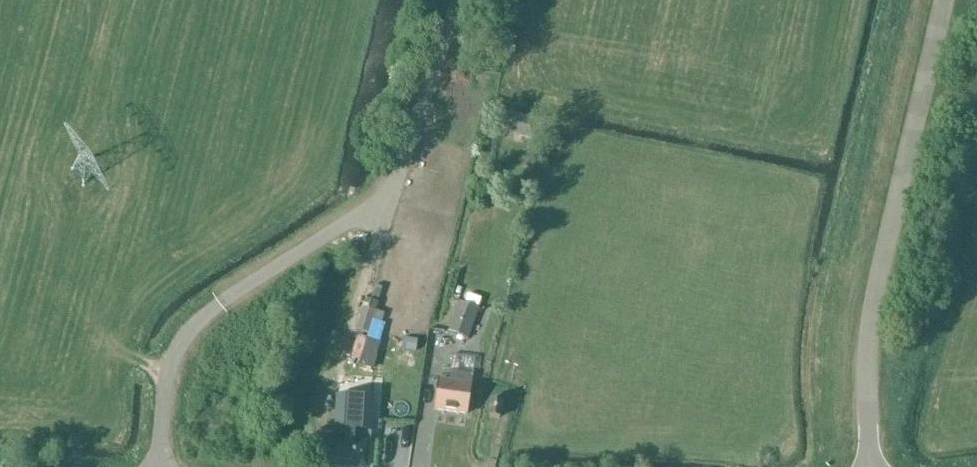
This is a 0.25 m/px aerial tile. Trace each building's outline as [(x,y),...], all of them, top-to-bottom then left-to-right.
[(448,332),(468,339),(479,309),(459,302),(448,332)] [(356,330),(368,334),(375,311),(363,308),(356,330)] [(426,361),(432,334),(406,328),(400,355),(426,361)] [(385,342),(387,357),(402,356),(400,341),(385,342)] [(322,466),(343,466),(365,466),(369,421),(378,422),(381,392),(387,393),(390,366),(363,363),(356,389),(340,384),(325,438),(324,437),(322,466)] [(448,382),(438,380),(434,410),(466,415),(472,376),(449,372),(448,382)] [(489,418),(499,419),(502,402),(491,400),(489,418)]
